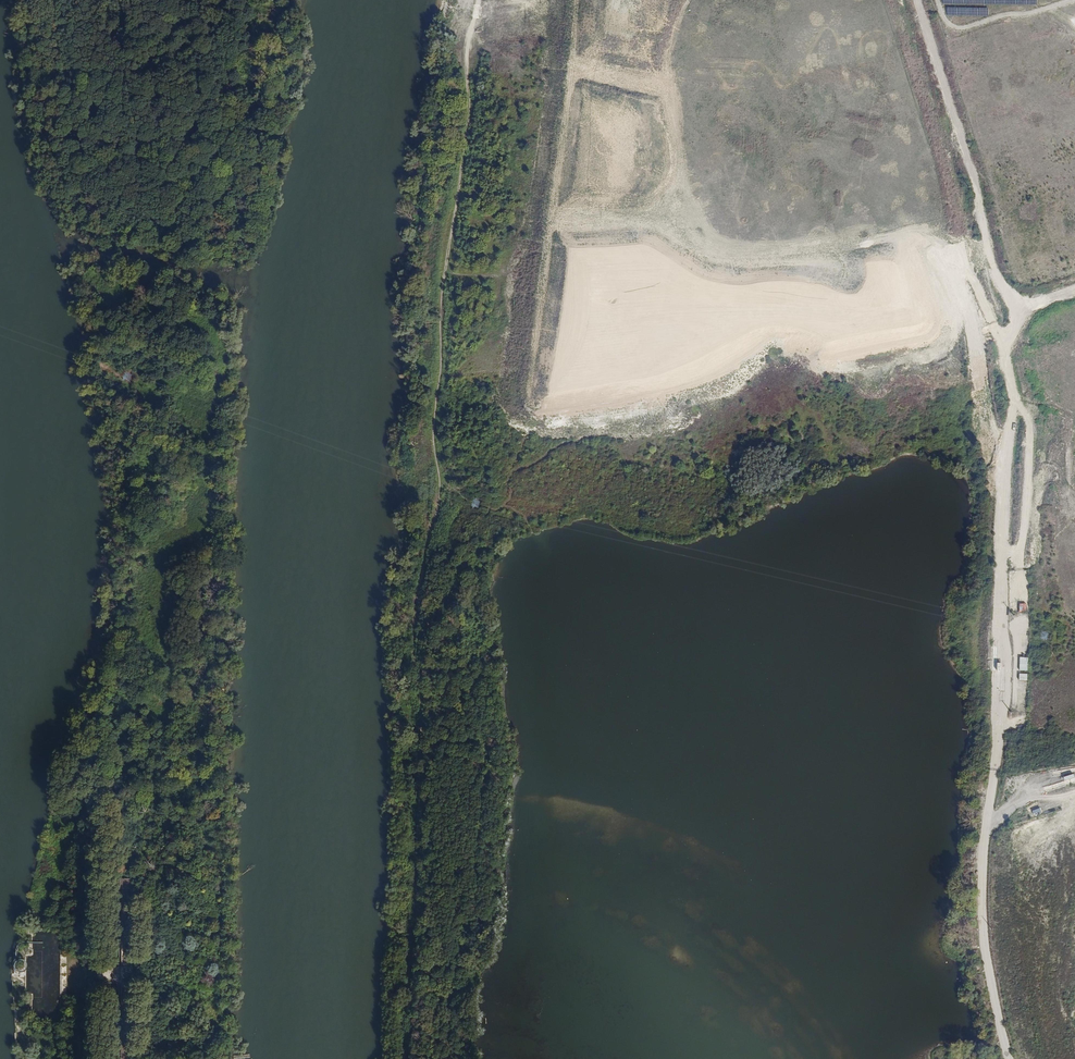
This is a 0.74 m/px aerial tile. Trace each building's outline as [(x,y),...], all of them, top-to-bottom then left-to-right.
[(180,184),(183,190),(191,186),(189,180),(180,184)] [(254,236),(250,232),(243,237),(247,242),(254,236)] [(1019,670),(1028,671),(1028,657),(1020,657),(1019,670)]
